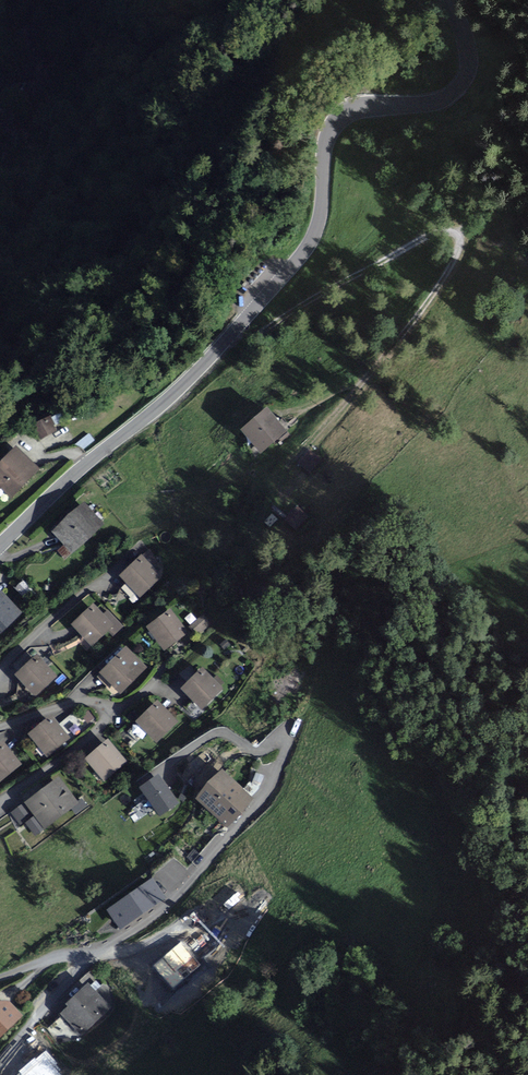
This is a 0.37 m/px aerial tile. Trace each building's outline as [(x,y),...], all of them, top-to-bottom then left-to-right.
[(285,431),(266,408),(243,428),(261,450),(285,431)] [(54,430),(49,419),(36,425),(41,436),(54,430)] [(16,447),(0,463),(0,483),(11,495),(37,469),(16,447)] [(319,458),(309,451),(300,463),(310,471),(319,458)] [(102,523),(84,504),(55,530),(72,549),(102,523)] [(160,576),(141,556),(122,574),(141,594),(160,576)] [(1,594),(0,594),(0,630),(19,613),(1,594)] [(120,624),(107,610),(102,615),(92,605),(74,623),(93,643),(110,626),(114,630),(120,624)] [(185,632),(170,611),(150,627),(165,647),(185,632)] [(145,668),(125,648),(101,671),(121,691),(145,668)] [(55,676),(37,655),(17,673),(35,693),(55,676)] [(221,688),(202,668),(183,687),(202,706),(221,688)] [(177,721),(157,701),(137,720),(157,740),(177,721)] [(68,737),(50,716),(30,733),(48,754),(68,737)] [(124,761),(107,742),(87,759),(104,779),(124,761)] [(3,743),(0,745),(0,780),(20,764),(3,743)] [(226,824),(251,798),(222,771),(198,797),(226,824)] [(176,801),(157,775),(141,787),(160,813),(176,801)] [(77,804),(56,777),(10,812),(21,827),(25,824),(35,837),(77,804)] [(164,896),(152,879),(109,909),(121,926),(164,896)] [(199,964),(182,943),(156,965),(173,986),(199,964)] [(110,1007),(86,982),(63,1004),(65,1007),(59,1013),(82,1036),(110,1007)] [(0,1001),(0,1037),(21,1015),(6,1001),(0,1001)] [(46,1052),(20,1074),(60,1074),(61,1074),(53,1064),(55,1062),(46,1052)]
